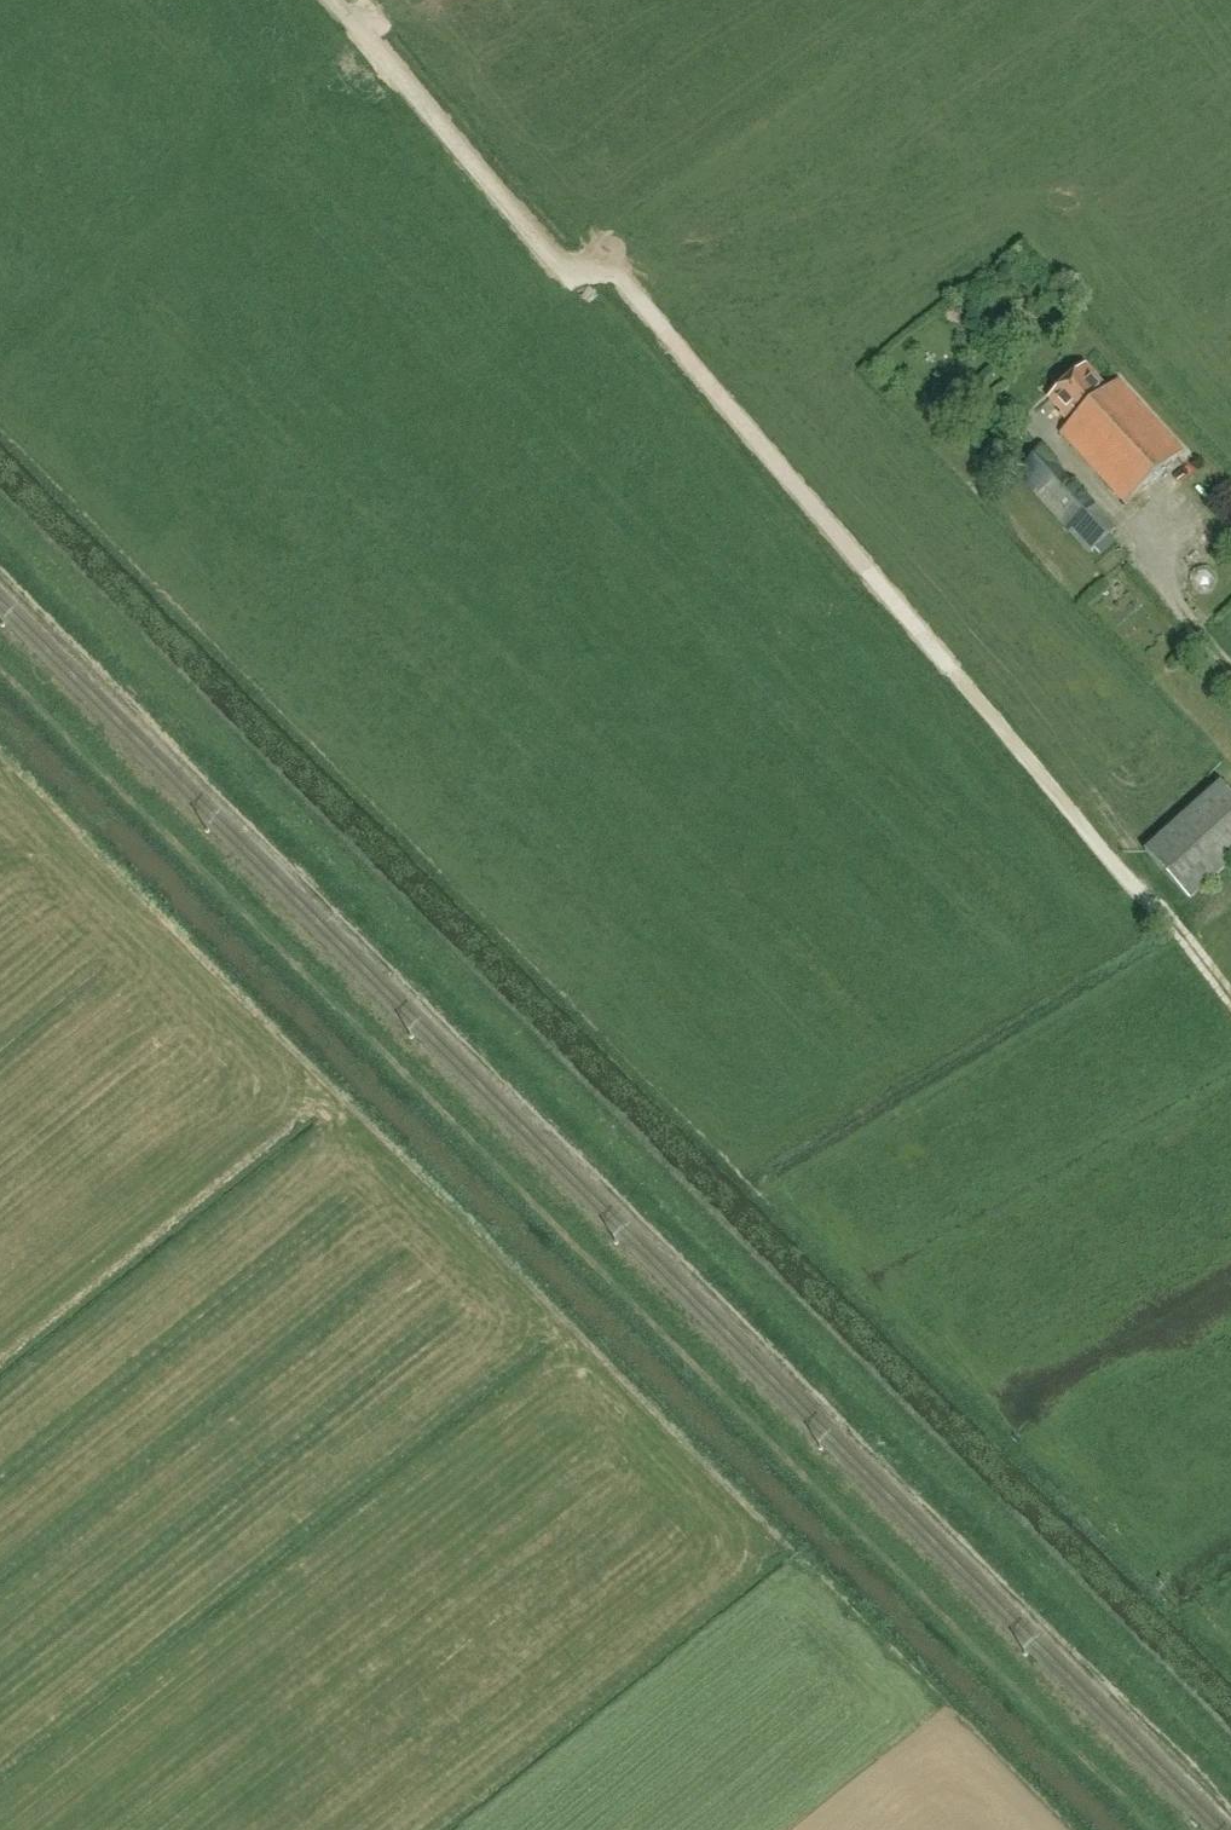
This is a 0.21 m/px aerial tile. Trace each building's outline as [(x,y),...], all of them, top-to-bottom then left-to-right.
[(1185,450),(1119,379),(1108,389),(1085,365),(1050,398),(1072,422),(1061,432),(1127,504),(1185,450)] [(1116,527),(1043,448),(1016,474),(1063,524),(1077,541),(1088,553),(1093,549),(1099,555),(1114,541),(1108,535),(1116,527)] [(1145,850),(1190,901),(1230,865),(1230,793),(1221,782),(1145,850)]
